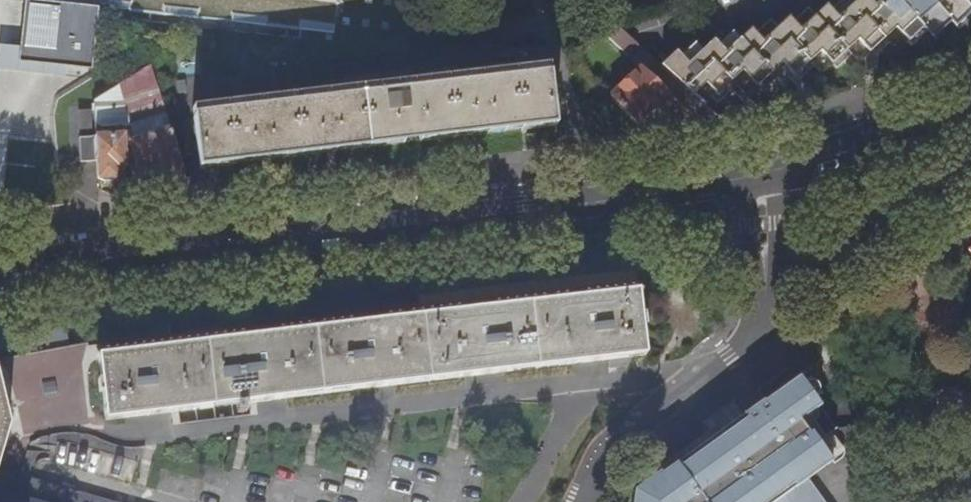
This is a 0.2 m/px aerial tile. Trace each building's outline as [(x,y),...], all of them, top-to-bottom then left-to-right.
[(23,4),(17,60),(48,63),(89,67),(96,0),(23,0),(23,4)] [(705,103),(715,94),(722,101),(737,87),(745,96),(754,87),(761,92),(776,78),(782,85),(794,74),(798,79),(813,66),(819,72),(831,63),(836,68),(852,55),(857,60),(868,50),(873,56),(888,43),(893,49),(904,39),(909,44),(924,31),(895,1),(894,0),(856,0),(851,4),(847,0),(840,0),(830,9),(826,5),(814,16),(808,10),(793,23),(788,17),(777,27),(770,20),(754,34),(751,31),(741,40),(734,32),(719,45),(715,41),(704,51),(697,44),(683,57),(678,53),(664,66),(705,103)] [(895,1),(924,31),(931,39),(948,24),(953,28),(970,13),(970,14),(970,0),(896,0),(895,1)] [(130,3),(108,1),(107,9),(129,12),(130,3)] [(198,10),(164,7),(163,15),(197,19),(198,10)] [(267,17),(232,14),(231,22),(266,26),(267,17)] [(335,24),(300,21),(299,29),(334,33),(335,24)] [(627,55),(639,43),(615,21),(603,33),(627,55)] [(628,56),(609,81),(618,88),(637,62),(628,56)] [(192,107),(199,167),(556,126),(549,67),(192,107)] [(612,97),(638,124),(672,93),(641,67),(612,97)] [(171,128),(131,138),(138,160),(145,159),(151,178),(184,171),(171,128)] [(123,134),(96,137),(81,138),(82,165),(98,163),(99,178),(118,177),(117,166),(126,165),(123,134)] [(165,312),(128,316),(132,355),(97,360),(106,418),(608,355),(609,367),(628,364),(633,352),(644,350),(634,280),(534,292),(169,338),(165,312)] [(830,340),(818,350),(823,358),(836,377),(848,368),(850,367),(830,340)] [(11,379),(25,440),(91,423),(83,363),(88,347),(87,342),(0,359),(1,366),(11,379)] [(806,480),(832,462),(817,442),(836,429),(798,376),(634,493),(633,501),(804,501),(795,488),(806,480)] [(940,388),(940,412),(970,413),(970,388),(940,388)] [(34,482),(28,501),(104,501),(34,482)]
